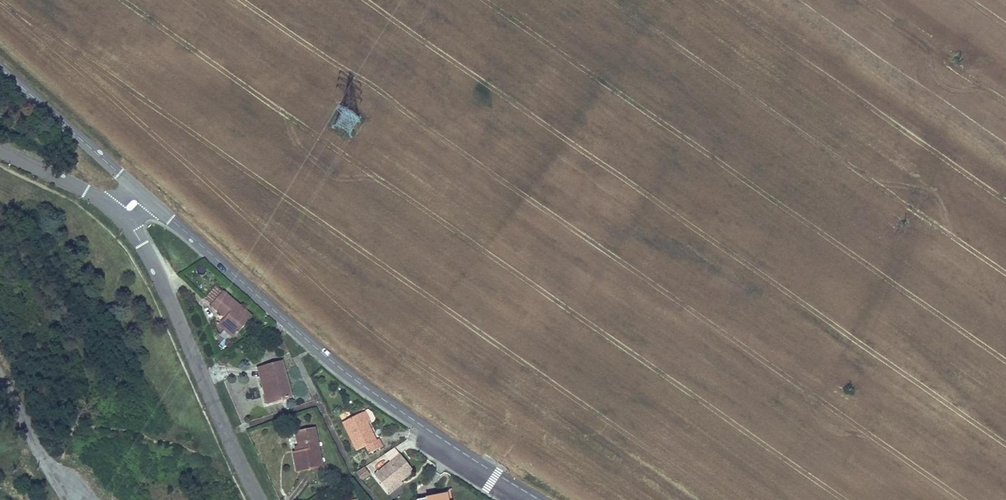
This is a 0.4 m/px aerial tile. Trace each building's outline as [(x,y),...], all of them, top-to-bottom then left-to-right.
[(213,299),(221,289),(216,284),(207,294),(213,299)] [(232,336),(252,313),(223,288),(221,289),(213,299),(209,303),(224,316),(217,324),(232,336)] [(293,398),(282,361),(256,368),(267,406),(293,398)] [(366,411),(363,412),(369,423),(371,422),(366,411)] [(342,422),(356,450),(365,446),(369,454),(384,446),(380,438),(377,439),(369,423),(363,412),(342,422)] [(324,466),(316,426),(295,430),(298,445),(294,445),(295,450),(292,451),(296,472),(324,466)] [(399,453),(374,474),(387,490),(400,479),(401,480),(414,470),(399,453)] [(370,473),(364,465),(356,471),(362,479),(370,473)] [(387,490),(390,493),(403,482),(401,480),(400,479),(387,490)]
